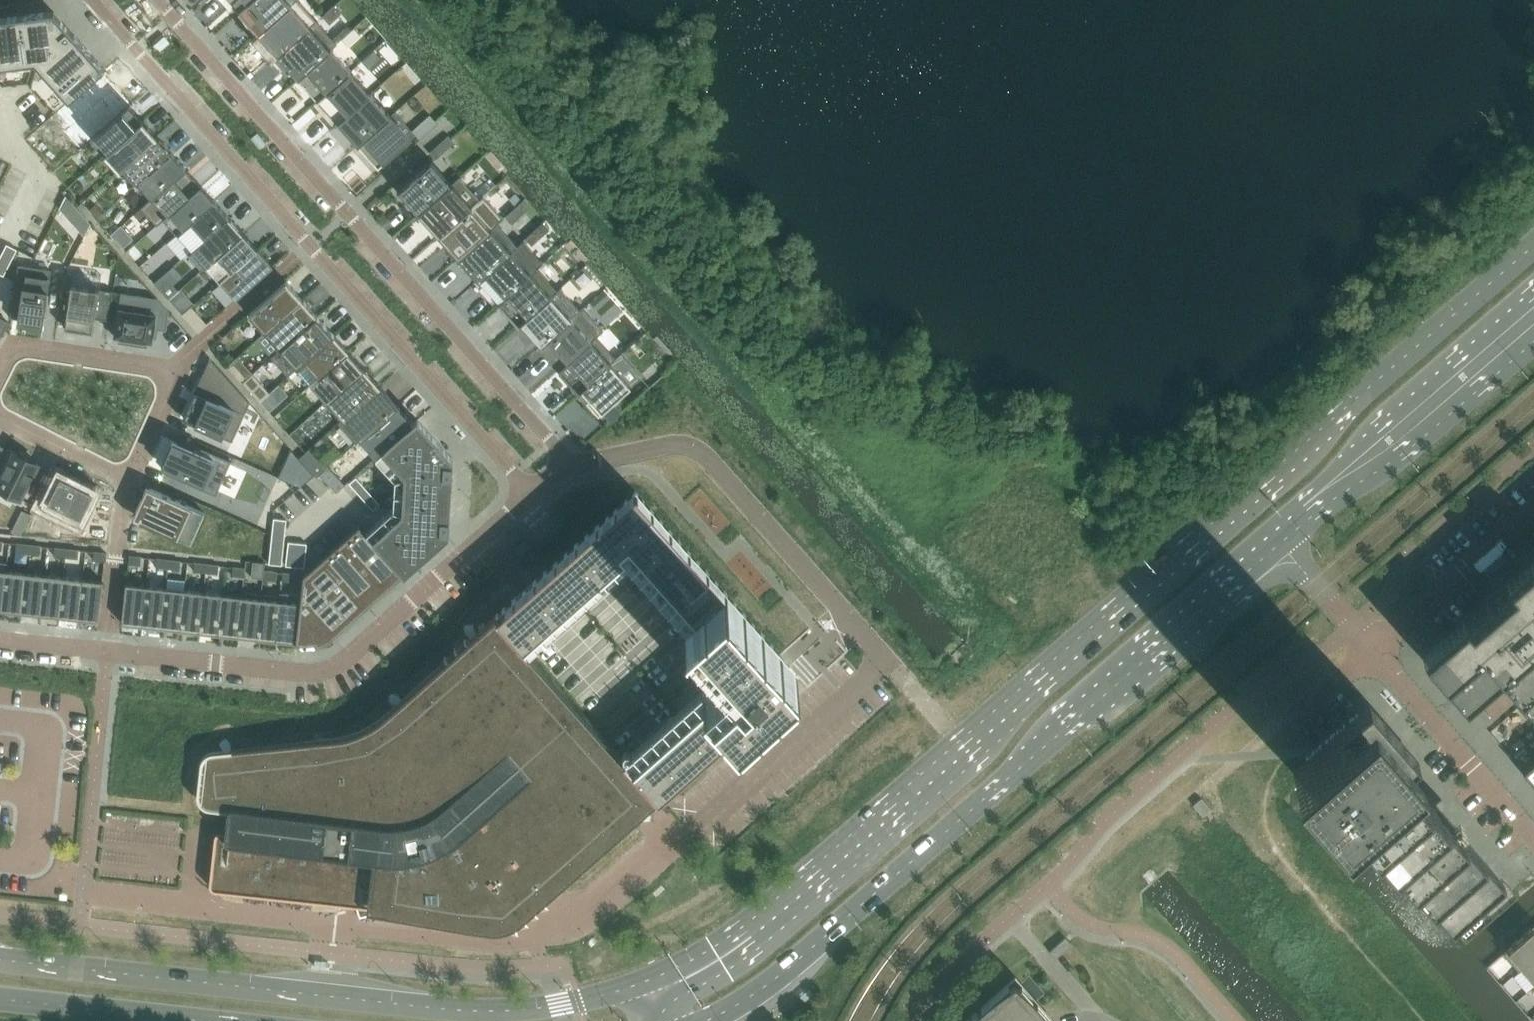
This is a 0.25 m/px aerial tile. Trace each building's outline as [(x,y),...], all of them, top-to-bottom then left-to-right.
[(238,11),(239,10),(251,0),(228,0),(238,11)] [(239,10),(256,30),(255,30),(258,33),(290,5),(296,0),(251,0),(239,10)] [(35,62),(69,101),(100,73),(105,69),(54,11),(0,18),(0,67),(35,62)] [(311,26),(278,56),(298,78),(331,49),(337,44),(317,21),(311,26)] [(331,49),(298,78),(318,100),(351,71),(331,49)] [(351,71),(318,100),(338,123),(371,93),(351,71)] [(371,93),(338,123),(358,145),(391,116),(371,93)] [(129,105),(92,138),(105,153),(143,120),(129,105)] [(391,116),(358,145),(378,167),(415,134),(395,112),(391,116)] [(143,120),(105,153),(119,169),(157,136),(143,120)] [(157,136),(120,170),(134,186),(138,182),(171,152),(157,136)] [(448,137),(430,153),(435,159),(453,143),(448,137)] [(171,152),(138,182),(152,198),(153,198),(186,168),(171,152)] [(431,161),(399,191),(419,213),(451,184),(431,161)] [(186,168),(153,198),(168,215),(201,185),(186,168)] [(451,184),(419,213),(419,214),(420,213),(433,227),(435,225),(441,232),(479,199),(460,176),(451,184)] [(168,215),(164,219),(177,234),(214,201),(201,185),(168,215)] [(441,232),(438,235),(459,258),(498,224),(504,218),(483,195),(479,199),(441,232)] [(66,196),(60,208),(85,236),(91,224),(66,196)] [(214,201),(177,234),(192,250),(229,217),(214,201)] [(229,217),(192,250),(206,266),(243,233),(229,217)] [(498,224),(459,258),(479,280),(517,245),(498,224)] [(120,226),(111,234),(122,247),(131,238),(120,226)] [(243,233),(206,266),(220,281),(257,248),(243,233)] [(517,245),(479,280),(498,303),(499,302),(499,303),(537,268),(543,263),(523,240),(517,245)] [(3,276),(17,249),(6,244),(0,257),(0,274),(3,276)] [(257,248),(220,281),(236,299),(273,266),(257,248)] [(18,266),(10,318),(12,318),(13,316),(19,317),(18,322),(40,325),(40,326),(43,327),(51,271),(18,266)] [(537,268),(499,303),(518,325),(518,324),(519,325),(521,322),(557,291),(537,268)] [(286,281),(249,314),(265,332),(302,299),(286,281)] [(61,297),(58,319),(66,321),(65,328),(93,333),(99,289),(71,285),(69,298),(61,297)] [(557,291),(521,322),(541,345),(580,310),(560,288),(557,291)] [(121,293),(114,336),(119,337),(118,341),(147,345),(148,341),(152,342),(153,338),(157,339),(158,329),(166,330),(169,312),(157,298),(121,293)] [(302,299),(265,332),(280,349),(317,316),(302,299)] [(541,345),(538,347),(558,370),(596,336),(603,330),(583,308),(580,310),(541,345)] [(280,349),(271,357),(288,376),(305,362),(304,361),(334,335),(317,316),(280,349)] [(2,335),(8,322),(0,318),(0,334),(2,335)] [(334,335),(304,361),(305,362),(318,377),(319,377),(349,351),(334,335)] [(596,336),(558,370),(578,392),(581,389),(616,359),(596,336)] [(318,377),(311,383),(311,384),(327,401),(364,368),(349,351),(319,377),(318,377)] [(616,359),(581,389),(589,398),(586,401),(598,415),(602,411),(611,421),(620,413),(611,403),(640,376),(621,354),(616,359)] [(364,368),(327,401),(327,402),(343,419),(380,386),(364,368)] [(204,380),(186,421),(232,442),(233,439),(229,438),(245,403),(249,405),(250,403),(242,394),(241,396),(204,380)] [(343,419),(338,423),(356,443),(360,439),(397,406),(380,386),(343,419)] [(397,406),(360,439),(376,457),(413,423),(397,406)] [(370,528),(366,532),(400,571),(404,576),(409,571),(414,567),(449,536),(453,459),(417,419),(413,423),(376,457),(374,458),(376,460),(394,480),(392,509),(385,515),(375,524),(370,528)] [(172,441),(161,466),(167,469),(165,472),(216,495),(231,462),(180,438),(178,443),(172,441)] [(0,478),(0,489),(17,497),(21,499),(38,464),(34,462),(35,462),(18,453),(17,453),(14,451),(0,478)] [(297,455),(285,481),(299,488),(314,475),(297,455)] [(318,460),(309,468),(317,478),(326,469),(318,460)] [(60,475),(47,500),(81,517),(94,492),(60,475)] [(356,477),(349,483),(357,492),(364,486),(356,477)] [(146,486),(132,518),(191,544),(192,542),(205,513),(150,488),(146,486)] [(364,486),(357,492),(365,501),(372,495),(364,486)] [(516,597),(496,615),(522,644),(541,628),(560,611),(624,553),(735,678),(633,768),(659,798),(660,797),(761,706),(798,674),(783,657),(635,491),(533,582),(516,597)] [(372,495),(365,501),(373,510),(380,504),(372,495)] [(22,511),(17,521),(25,525),(30,515),(22,511)] [(274,518),(273,526),(286,527),(286,520),(274,518)] [(17,521),(12,531),(20,535),(25,525),(17,521)] [(359,525),(342,541),(373,577),(383,587),(394,577),(400,571),(366,532),(359,525)] [(273,526),(272,533),(285,535),(286,527),(273,526)] [(515,530),(506,538),(512,545),(521,537),(515,530)] [(272,533),(271,541),(284,542),(285,535),(272,533)] [(524,540),(514,549),(520,556),(530,547),(524,540)] [(271,541),(270,549),(283,550),(284,542),(271,541)] [(342,541),(324,557),(365,603),(371,598),(383,587),(373,577),(342,541)] [(288,542),(286,565),(304,568),(307,544),(288,542)] [(28,553),(28,545),(16,543),(15,552),(28,553)] [(40,554),(41,546),(28,545),(28,553),(40,554)] [(66,557),(67,549),(54,548),(54,556),(66,557)] [(78,558),(79,550),(67,549),(66,557),(78,558)] [(270,549),(270,556),(282,557),(283,550),(270,549)] [(94,552),(93,560),(105,561),(106,553),(94,552)] [(140,565),(141,557),(129,556),(128,564),(140,565)] [(270,556),(269,564),(282,565),(282,557),(270,556)] [(324,557),(306,573),(337,609),(347,619),(358,609),(365,603),(324,557)] [(1422,655),(1428,662),(1465,705),(1478,693),(1501,673),(1533,712),(1533,558),(1506,582),(1509,584),(1466,622),(1463,619),(1422,655)] [(168,568),(168,560),(156,559),(155,567),(168,568)] [(180,570),(181,561),(168,560),(168,568),(180,570)] [(264,571),(265,563),(253,561),(251,577),(263,579),(264,571)] [(206,572),(207,564),(195,563),(194,571),(206,572)] [(218,574),(219,566),(207,564),(206,572),(218,574)] [(233,568),(233,577),(243,578),(244,569),(244,568),(233,567),(233,568)] [(21,612),(25,573),(6,570),(2,610),(21,612)] [(275,580),(276,572),(264,571),(263,579),(275,580)] [(21,612),(40,614),(44,575),(25,573),(21,612)] [(295,574),(283,573),(282,581),(294,582),(295,574)] [(300,603),(296,643),(300,643),(307,643),(313,642),(320,640),(325,637),(331,633),(335,630),(347,619),(337,609),(306,573),(303,576),(301,595),(300,603)] [(40,614),(59,617),(64,577),(44,575),(40,614)] [(59,617),(78,619),(83,579),(64,577),(59,617)] [(83,579),(78,619),(98,621),(103,581),(83,579)] [(122,623),(142,626),(146,586),(126,584),(122,623)] [(142,626),(161,628),(165,588),(146,586),(142,626)] [(161,628),(180,630),(185,590),(165,588),(161,628)] [(180,630),(199,632),(204,592),(185,590),(180,630)] [(204,592),(199,632),(218,634),(223,594),(204,592)] [(256,638),(261,594),(241,592),(241,596),(242,596),(237,636),(256,638)] [(296,643),(300,603),(301,595),(294,594),(280,593),(279,596),(280,597),(275,640),(296,643)] [(242,596),(241,596),(223,594),(218,634),(235,636),(237,636),(242,596)] [(280,597),(279,596),(261,594),(256,638),(275,640),(280,597)] [(197,793),(197,796),(197,798),(198,800),(199,803),(201,804),(202,806),(205,807),(207,808),(209,809),(228,810),(225,831),(223,830),(222,830),(220,831),(218,831),(217,832),(216,834),(215,835),(214,837),(212,859),(209,883),(209,885),(210,887),(211,888),(212,889),(214,890),(216,891),(229,892),(229,893),(356,907),(358,912),(359,917),(383,911),(435,917),(435,916),(455,918),(503,923),(502,927),(501,927),(500,927),(499,928),(498,928),(496,928),(496,929),(498,929),(501,929),(503,929),(505,928),(507,927),(518,929),(516,924),(517,924),(529,920),(526,914),(539,912),(535,906),(548,903),(544,898),(552,891),(573,874),(574,875),(633,823),(632,822),(635,819),(659,798),(633,768),(628,763),(553,678),(522,644),(496,615),(476,632),(468,640),(464,636),(459,648),(458,649),(454,645),(454,646),(449,656),(448,658),(444,654),(439,665),(414,688),(407,694),(402,699),(401,699),(394,705),(387,711),(378,719),(370,725),(365,728),(361,730),(356,732),(351,733),(347,735),(343,736),(339,737),(334,738),(332,738),(314,740),(298,742),(264,746),(232,749),(231,750),(222,751),(213,752),(205,755),(200,764),(197,793)] [(1406,768),(1418,758),(1392,728),(1369,701),(1357,711),(1331,735),(1292,768),(1341,824),(1353,814),(1374,838),(1396,863),(1418,889),(1439,912),(1452,927),(1504,882),(1492,867),(1471,843),(1448,817),(1427,793),(1406,768)] [(1523,771),(1533,783),(1533,762),(1523,771)] [(1503,954),(1518,971),(1519,972),(1522,969),(1522,968),(1533,958),(1533,927),(1507,951),(1503,954)] [(1056,958),(1072,944),(1065,937),(1050,951),(1056,958)] [(1513,977),(1526,992),(1533,985),(1533,958),(1522,968),(1522,969),(1519,972),(1513,977)] [(1046,1017),(1034,1004),(1018,985),(1015,982),(1012,984),(1004,990),(997,996),(990,1002),(983,1009),(977,1015),(972,1020),(1049,1020),(1046,1017)]
